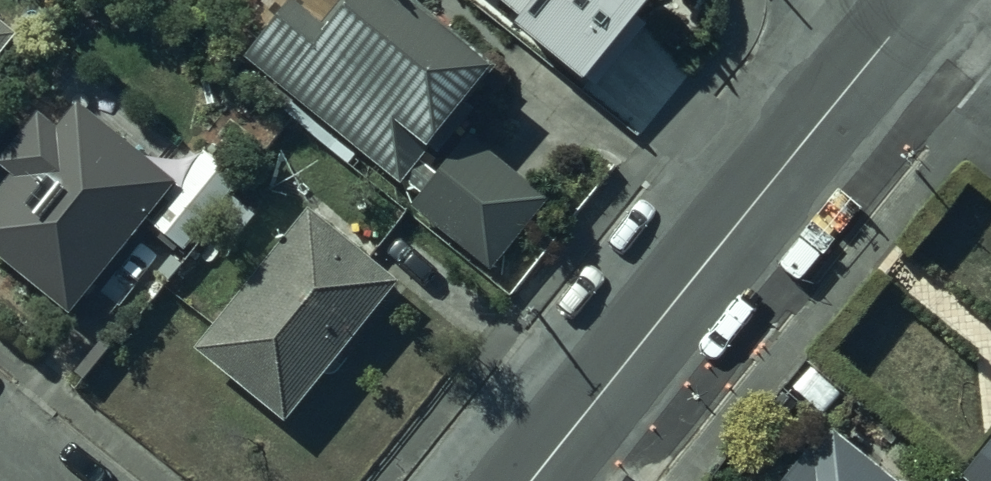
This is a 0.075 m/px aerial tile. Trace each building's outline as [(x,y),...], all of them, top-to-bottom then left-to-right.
[(409,0),(356,0),(325,38),(296,13),(247,72),(407,203),(508,80),(409,0)] [(648,140),(681,98),(630,58),(673,0),(460,0),(648,140)] [(17,52),(0,38),(0,73),(17,52)] [(148,241),(183,269),(242,196),(202,163),(173,200),(78,118),(57,142),(36,124),(0,165),(0,181),(11,191),(0,204),(0,280),(66,337),(148,241)] [(561,209),(474,144),(417,220),(504,285),(561,209)] [(409,301),(314,223),(195,367),(285,442),(409,301)] [(989,438),(952,480),(990,480),(990,440),(989,438)] [(830,441),(797,480),(878,480),(830,441)]
